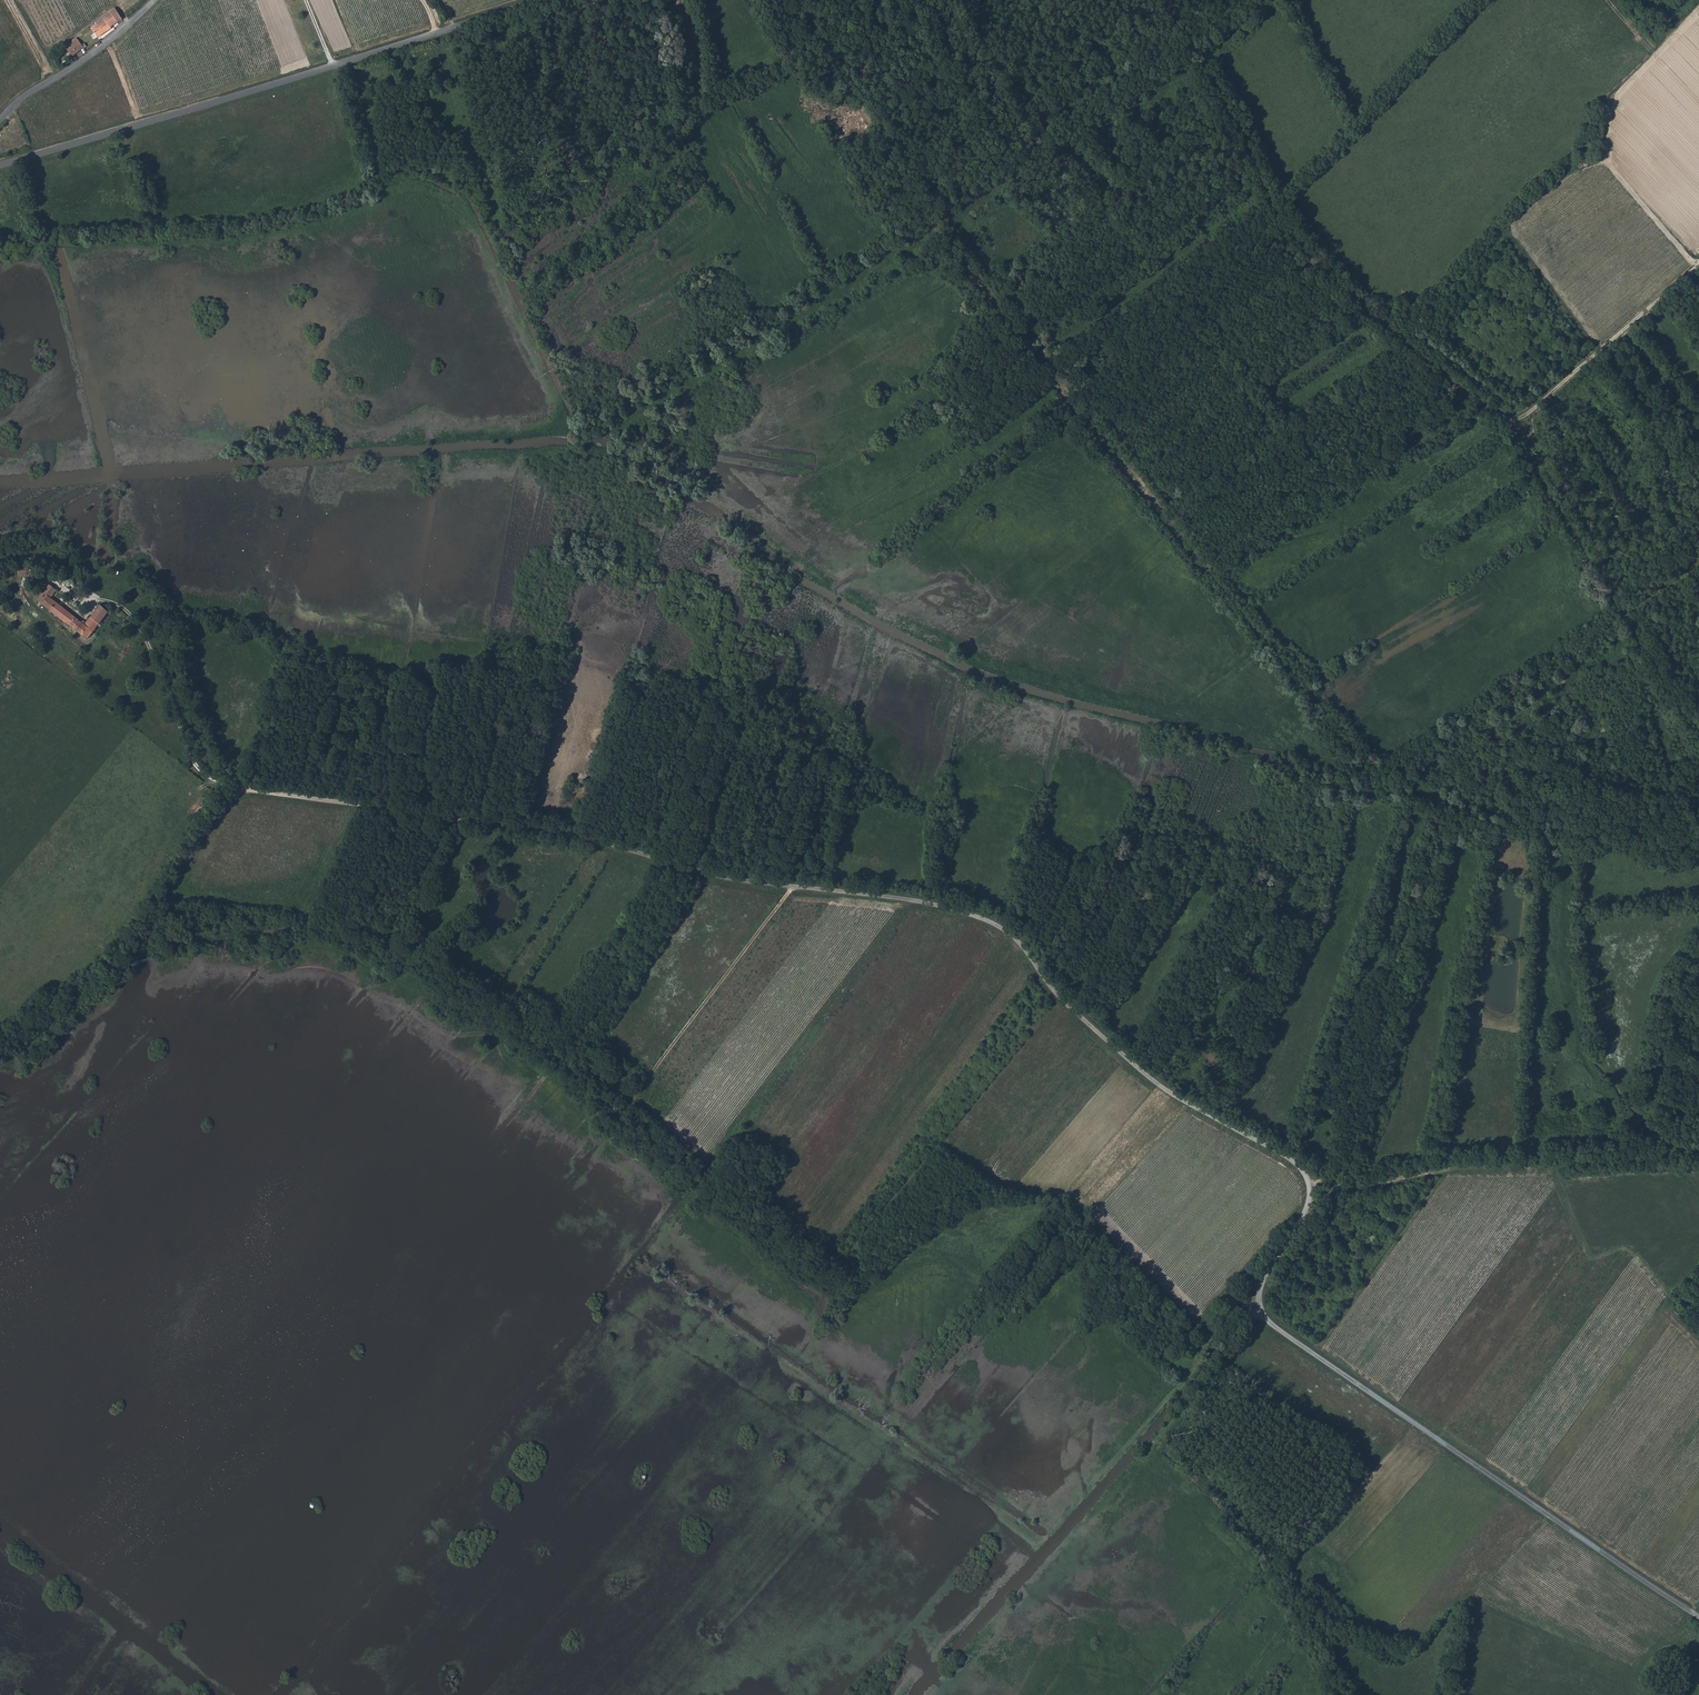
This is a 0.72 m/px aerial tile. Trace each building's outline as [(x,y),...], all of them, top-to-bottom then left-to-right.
[(111,10),(105,14),(113,25),(119,20),(111,10)] [(99,20),(102,23),(108,31),(109,30),(108,29),(113,25),(105,14),(99,19),(99,20)] [(96,40),(108,31),(102,23),(100,24),(101,26),(96,29),(94,27),(89,31),(96,40)] [(69,48),(67,50),(65,51),(69,57),(68,58),(71,62),(75,59),(73,55),(81,50),(75,41),(68,45),(69,48)] [(49,597),(54,589),(46,583),(35,599),(64,622),(65,622),(74,629),(80,633),(88,639),(90,637),(88,635),(98,622),(108,609),(100,602),(99,603),(84,622),(73,615),(60,605),(49,597)]
